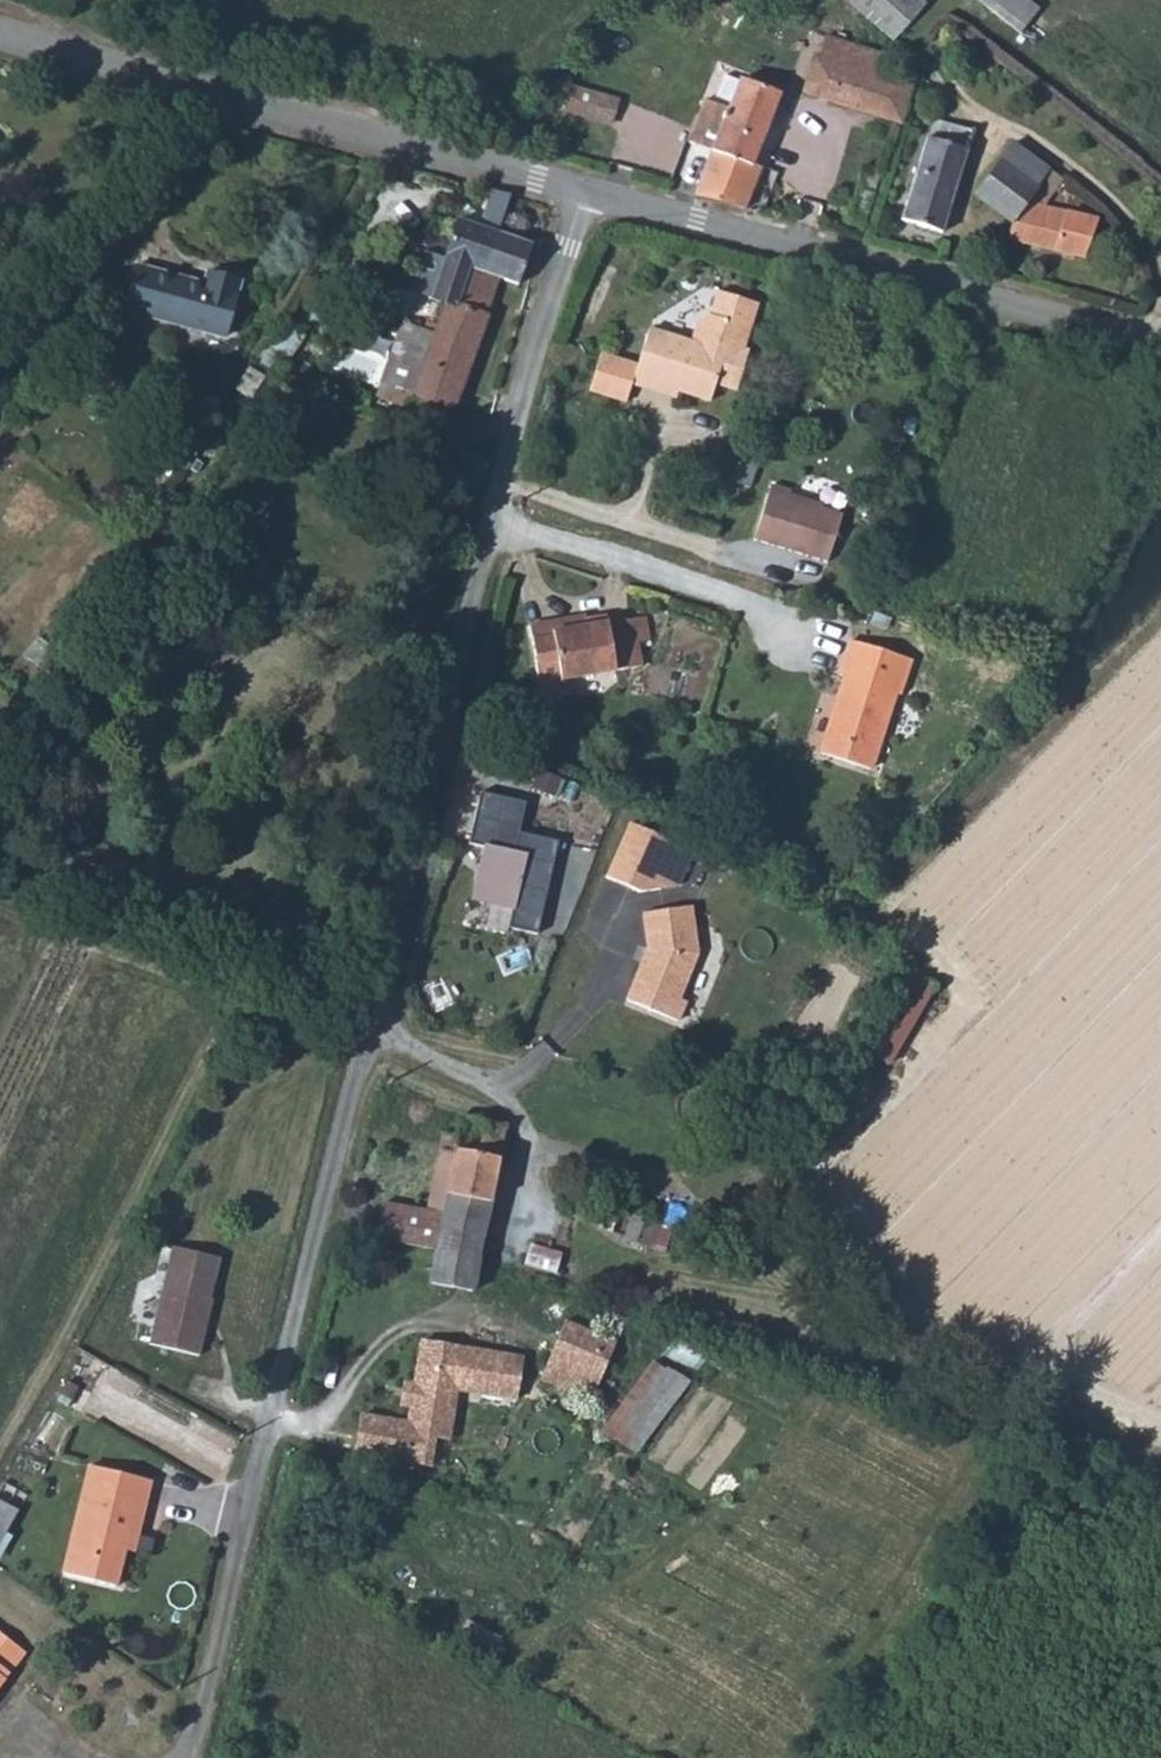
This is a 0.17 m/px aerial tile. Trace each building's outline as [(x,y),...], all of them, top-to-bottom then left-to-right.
[(918,0),(851,0),(924,63),(956,33),(918,0)] [(1025,33),(1045,8),(1035,0),(983,0),(1025,33)] [(888,55),(825,33),(806,87),(829,95),(839,64),(881,78),(888,55)] [(881,78),(839,64),(829,95),(905,121),(915,89),(881,78)] [(618,126),(626,99),(573,81),(564,108),(618,126)] [(769,98),(735,86),(721,122),(755,135),(769,98)] [(721,122),(695,112),(685,136),(712,146),(721,122)] [(973,127),(947,118),(940,142),(965,151),(973,127)] [(755,135),(721,122),(712,146),(696,188),(741,201),(751,170),(743,167),(755,135)] [(1022,147),(982,130),(973,153),(1013,175),(1022,147)] [(965,151),(940,142),(934,141),(909,217),(940,228),(965,151)] [(1013,175),(973,153),(961,188),(1003,213),(1008,194),(1013,175)] [(873,180),(853,173),(848,186),(869,194),(873,180)] [(430,321),(409,317),(379,423),(400,443),(414,451),(419,430),(449,321),(468,325),(502,239),(517,202),(491,194),(479,230),(469,228),(430,321)] [(1054,209),(1008,194),(1003,213),(1063,233),(1069,214),(1054,209)] [(468,325),(449,321),(419,430),(458,439),(499,289),(519,292),(532,251),(502,239),(468,325)] [(216,286),(149,263),(135,304),(235,337),(252,282),(222,272),(216,286)] [(724,317),(712,330),(705,354),(659,342),(649,379),(646,391),(725,410),(728,396),(752,400),(762,360),(755,358),(767,307),(730,297),(724,317)] [(274,379),(257,369),(244,390),(260,400),(274,379)] [(640,416),(646,391),(649,379),(612,370),(603,406),(640,416)] [(856,534),(801,516),(803,507),(788,502),(770,560),(842,582),(856,534)] [(560,635),(535,639),(548,710),(569,706),(568,696),(655,678),(651,660),(657,660),(652,635),(647,636),(614,640),(612,630),(560,639),(560,635)] [(912,674),(852,656),(840,693),(846,697),(822,768),(871,784),(893,712),(900,714),(912,674)] [(528,822),(483,810),(469,863),(486,867),(473,918),(515,929),(511,945),(537,951),(559,863),(520,853),(528,822)] [(610,891),(644,905),(685,900),(700,864),(633,836),(610,891)] [(693,920),(647,926),(652,961),(631,1014),(682,1035),(690,1014),(684,1012),(700,970),(693,920)] [(904,1065),(935,982),(907,971),(875,1054),(904,1065)] [(504,1136),(457,1128),(455,1148),(436,1145),(433,1161),(499,1173),(504,1136)] [(499,1173),(433,1161),(424,1225),(386,1220),(379,1248),(442,1257),(484,1266),(499,1173)] [(633,1204),(612,1199),(608,1225),(629,1228),(633,1204)] [(661,1209),(633,1204),(629,1228),(624,1252),(651,1257),(661,1209)] [(484,1266),(442,1257),(441,1261),(439,1271),(437,1286),(480,1294),(484,1266)] [(212,1303),(164,1292),(151,1349),(198,1359),(212,1303)] [(620,1340),(569,1321),(546,1380),(597,1399),(620,1340)] [(535,1352),(423,1336),(416,1380),(409,1379),(405,1406),(416,1407),(413,1422),(369,1416),(364,1452),(438,1463),(441,1439),(458,1441),(465,1395),(527,1404),(535,1352)] [(607,1433),(646,1456),(692,1378),(654,1355),(607,1433)] [(151,1487),(90,1472),(62,1582),(116,1594),(137,1507),(144,1510),(151,1487)] [(2,1559),(25,1506),(0,1495),(0,1558),(2,1559)] [(32,1660),(2,1647),(0,1650),(0,1703),(32,1660)]
